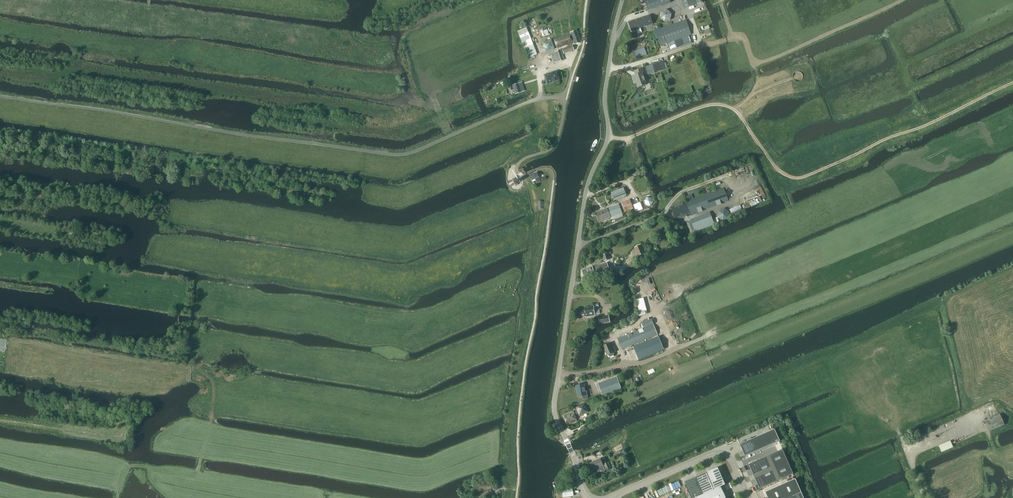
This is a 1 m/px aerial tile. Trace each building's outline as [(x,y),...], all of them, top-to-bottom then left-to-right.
[(671,3),(670,0),(645,0),(648,10),(671,3)] [(697,4),(696,0),(682,0),(684,8),(697,4)] [(661,11),(660,18),(665,22),(671,20),(672,14),(667,9),(661,11)] [(650,15),(629,22),(632,31),(637,29),(639,34),(642,33),(641,29),(640,28),(653,24),(650,15)] [(660,45),(689,35),(691,35),(686,20),(655,30),(660,45)] [(527,27),(517,31),(528,58),(537,54),(527,27)] [(574,44),(580,42),(576,31),(570,33),(571,34),(554,40),(557,49),(567,45),(568,47),(562,49),(564,54),(574,50),(572,45),(571,46),(571,45),(574,44)] [(689,36),(675,41),(677,48),(692,43),(689,36)] [(551,39),(541,43),(545,52),(554,49),(551,39)] [(645,48),(633,53),(636,59),(647,55),(645,48)] [(555,52),(551,53),(554,63),(558,61),(559,62),(564,60),(560,50),(555,52)] [(663,61),(652,64),(655,72),(666,69),(664,61),(663,61)] [(647,84),(643,73),(644,73),(643,68),(635,71),(636,75),(633,76),(636,84),(637,83),(638,87),(647,84)] [(547,83),(559,79),(559,78),(559,76),(558,76),(556,71),(545,75),(547,83)] [(521,92),(518,84),(513,85),(516,94),(521,92)] [(536,172),(529,175),(532,181),(535,179),(537,184),(540,182),(539,178),(540,177),(539,175),(538,176),(536,172)] [(516,178),(511,182),(515,186),(520,183),(517,179),(516,178)] [(624,188),(611,192),(614,200),(626,195),(624,188)] [(724,188),(671,207),(676,220),(729,201),(724,188)] [(630,200),(621,203),(625,213),(634,209),(630,200)] [(600,222),(622,213),(619,204),(597,213),(600,222)] [(740,205),(730,210),(732,215),(733,214),(734,216),(743,212),(740,205)] [(719,211),(718,217),(723,221),(729,219),(730,213),(724,208),(719,211)] [(695,231),(715,224),(710,213),(691,221),(695,231)] [(639,256),(644,253),(641,246),(636,248),(639,256)] [(585,280),(596,277),(596,276),(610,271),(607,263),(582,270),(585,280)] [(585,310),(577,311),(578,317),(588,316),(588,317),(595,316),(595,315),(600,314),(599,306),(594,307),(594,306),(585,307),(585,310)] [(599,318),(600,322),(600,324),(608,322),(610,322),(609,316),(599,318)] [(644,328),(654,324),(652,320),(642,324),(644,328)] [(622,350),(658,335),(654,324),(617,339),(622,350)] [(659,336),(633,347),(639,360),(664,350),(659,336)] [(611,343),(603,346),(607,356),(608,355),(610,357),(614,356),(614,353),(616,352),(614,347),(612,348),(611,343)] [(617,377),(598,384),(603,396),(622,389),(617,377)] [(585,391),(584,385),(576,386),(578,397),(582,396),(583,399),(584,399),(587,399),(588,398),(587,391),(585,391)] [(579,416),(589,412),(585,403),(576,406),(579,416)] [(142,407),(134,413),(137,417),(145,412),(142,407)] [(567,425),(578,420),(574,411),(564,416),(567,425)] [(991,430),(1005,424),(1001,415),(987,421),(991,430)] [(772,424),(764,428),(766,433),(771,445),(780,441),(772,424)] [(766,433),(757,437),(763,449),(771,445),(766,433)] [(757,437),(749,441),(754,453),(763,449),(757,437)] [(749,441),(740,444),(745,456),(754,453),(749,441)] [(950,441),(939,446),(942,452),(953,447),(950,441)] [(783,450),(749,464),(760,489),(793,474),(783,450)] [(601,459),(590,463),(593,471),(596,469),(598,472),(601,471),(602,472),(606,471),(605,470),(609,469),(606,463),(603,464),(601,459)] [(706,472),(714,490),(721,487),(726,485),(718,467),(706,472)] [(695,477),(703,495),(714,490),(706,472),(695,477)] [(692,497),(696,497),(703,495),(695,477),(685,482),(692,497)] [(766,492),(768,497),(793,497),(802,494),(796,479),(766,492)] [(721,487),(714,490),(703,495),(696,497),(726,497),(721,487)] [(564,497),(573,496),(572,488),(562,490),(564,497)]
